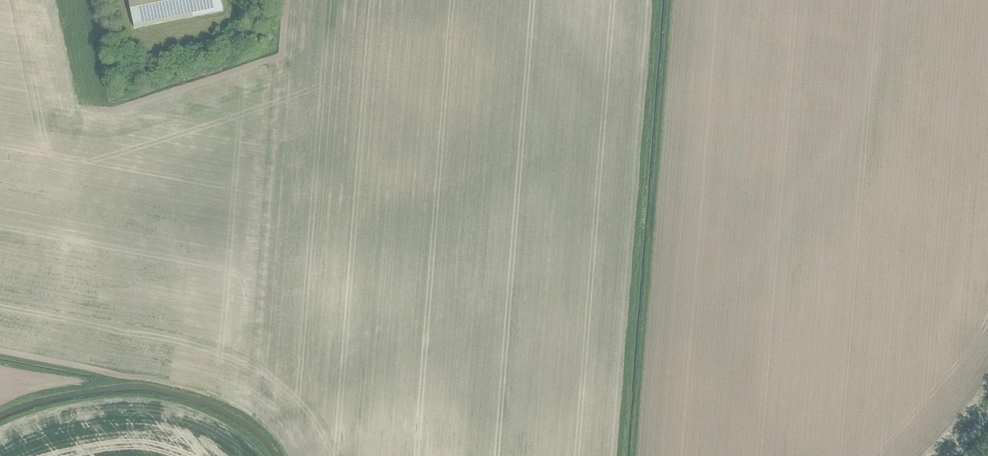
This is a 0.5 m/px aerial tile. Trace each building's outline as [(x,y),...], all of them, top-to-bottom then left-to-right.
[(136,28),(224,10),(222,0),(130,0),(136,28)]
